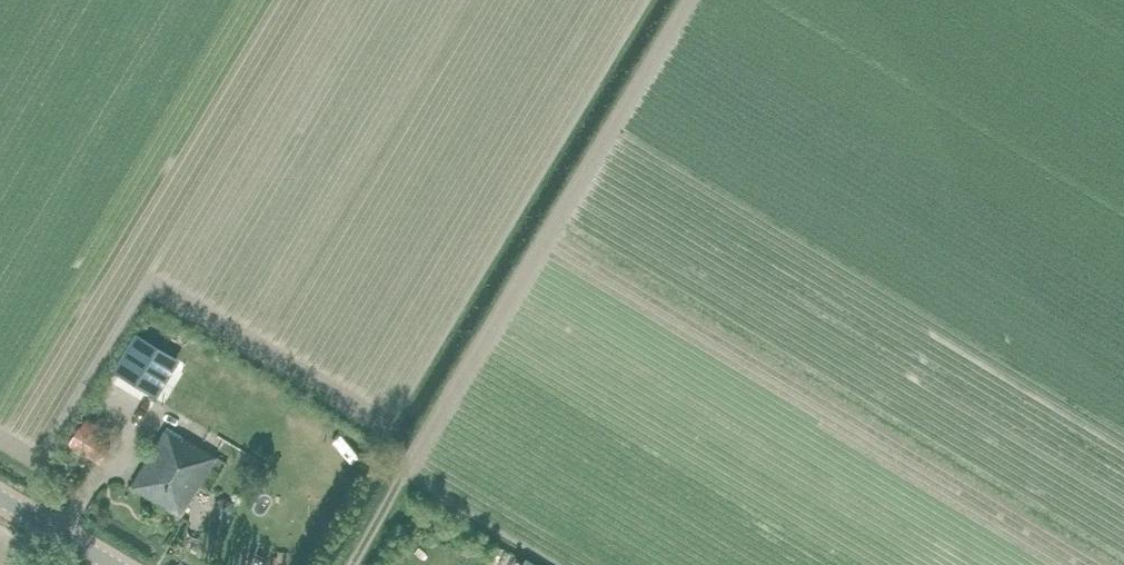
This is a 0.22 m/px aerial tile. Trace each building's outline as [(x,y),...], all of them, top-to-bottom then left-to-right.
[(138,334),(114,373),(153,396),(176,358),(138,334)] [(86,417),(70,445),(89,457),(106,428),(88,417),(86,417)] [(167,434),(163,432),(131,487),(180,516),(182,516),(217,458),(184,438),(182,442),(168,433),(167,434)] [(216,503),(216,512),(223,516),(231,512),(231,503),(224,499),(216,503)]
